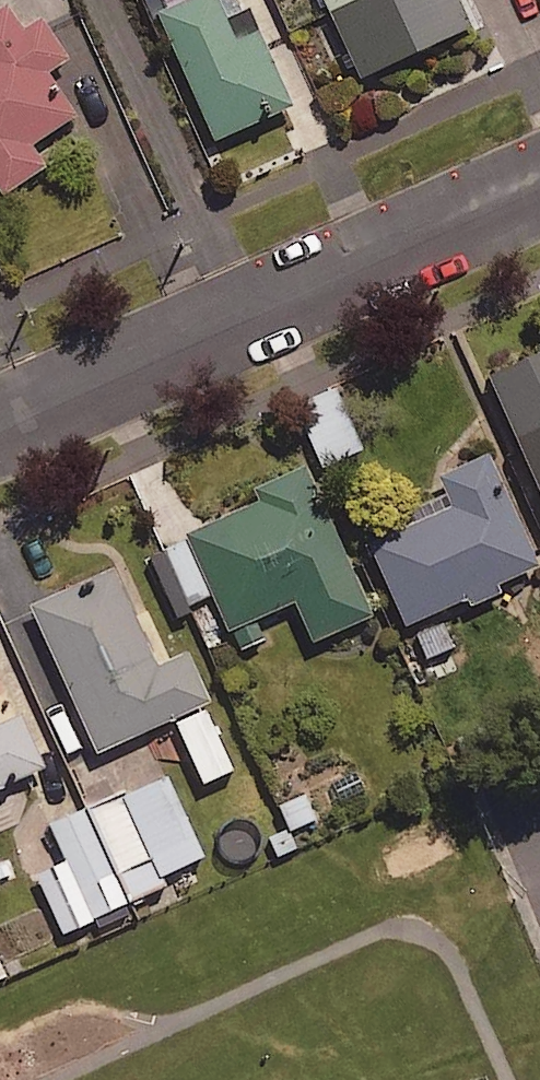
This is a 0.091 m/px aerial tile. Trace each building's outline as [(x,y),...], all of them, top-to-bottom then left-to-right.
[(157,10),(215,139),(293,104),(259,28),(235,39),(218,0),(179,0),(157,10)] [(362,74),(471,24),(460,0),(327,0),(362,74)] [(0,5),(0,188),(3,193),(47,164),(32,142),(76,113),(47,69),(66,56),(40,15),(22,27),(6,1),(0,5)] [(489,372),(539,487),(539,349),(489,372)] [(490,449),(439,472),(453,505),(370,541),(406,623),(539,564),(539,562),(490,449)] [(371,613),(304,466),(253,489),(258,500),(186,532),(229,629),(296,599),(314,638),(371,613)] [(113,567),(33,602),(98,749),(210,699),(188,649),(155,663),(113,567)] [(47,766),(22,711),(0,721),(0,786),(47,766)] [(36,877),(70,953),(98,941),(92,927),(167,894),(161,880),(203,861),(167,779),(54,829),(69,863),(36,877)]
